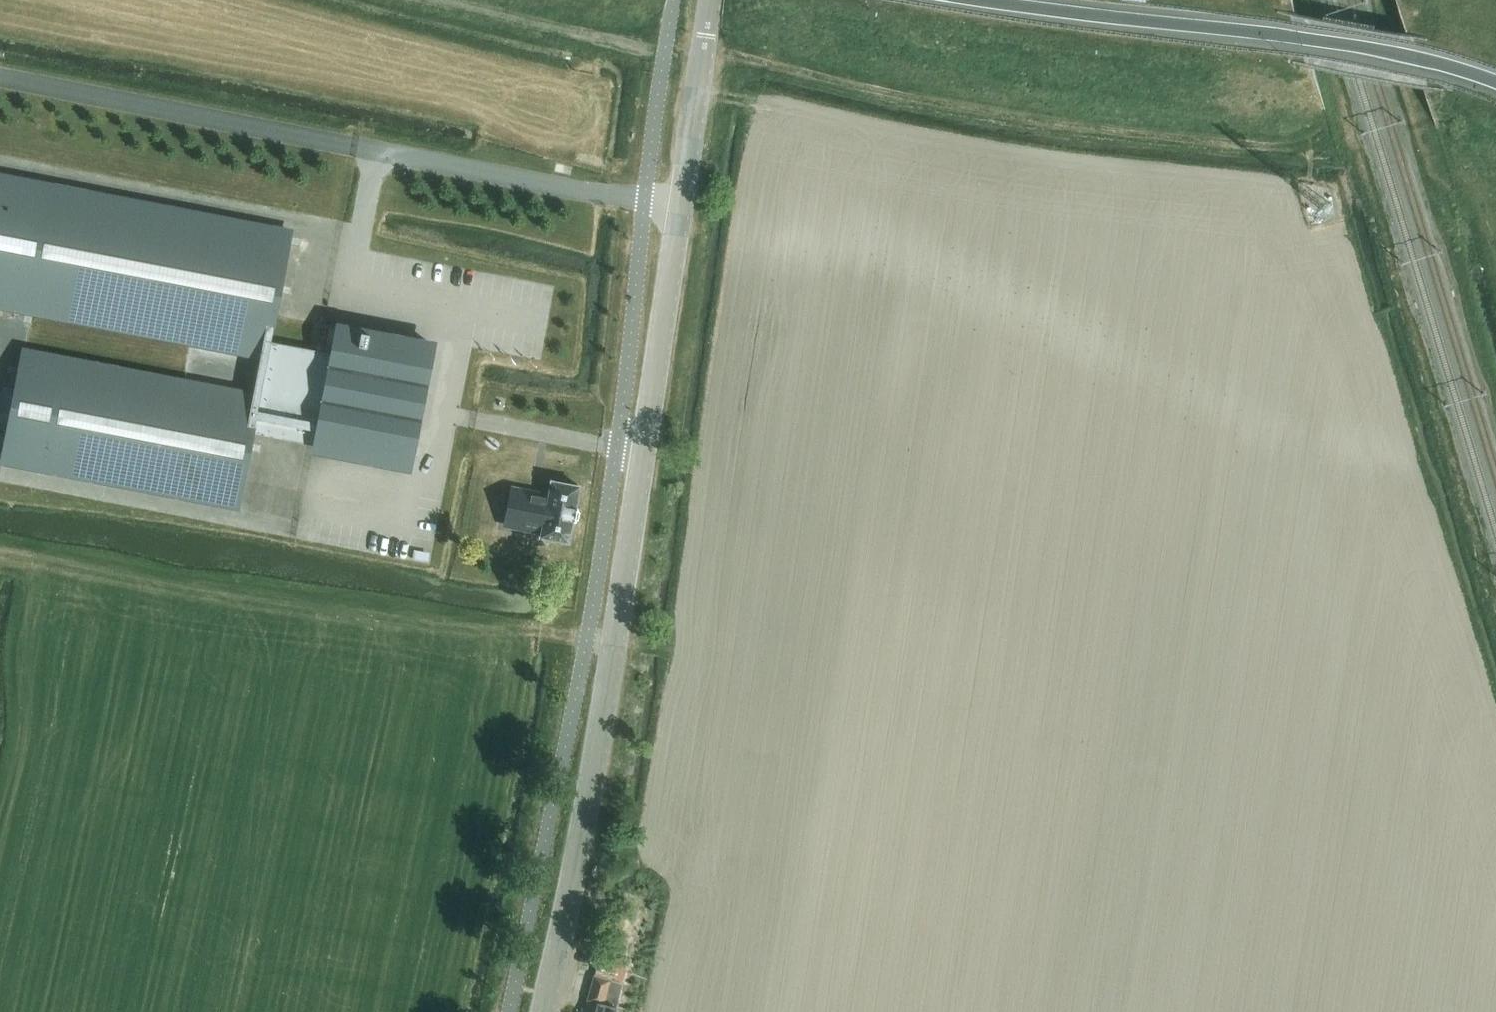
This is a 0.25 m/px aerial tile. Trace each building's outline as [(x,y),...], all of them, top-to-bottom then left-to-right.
[(408,463),(409,459),(412,460),(415,447),(411,446),(428,358),(431,344),(337,326),(334,344),(325,342),(324,352),(269,342),(290,232),(0,176),(0,218),(42,226),(34,270),(0,264),(0,306),(190,342),(261,356),(254,395),(183,382),(23,351),(2,461),(187,497),(237,507),(252,433),(313,445),(408,463)] [(550,480),(547,496),(512,489),(505,525),(540,532),(539,537),(569,543),(580,486),(550,480)] [(595,974),(588,1000),(592,1001),(590,1011),(582,1009),(581,1011),(614,1011),(628,959),(603,951),(596,974),(595,974)]
